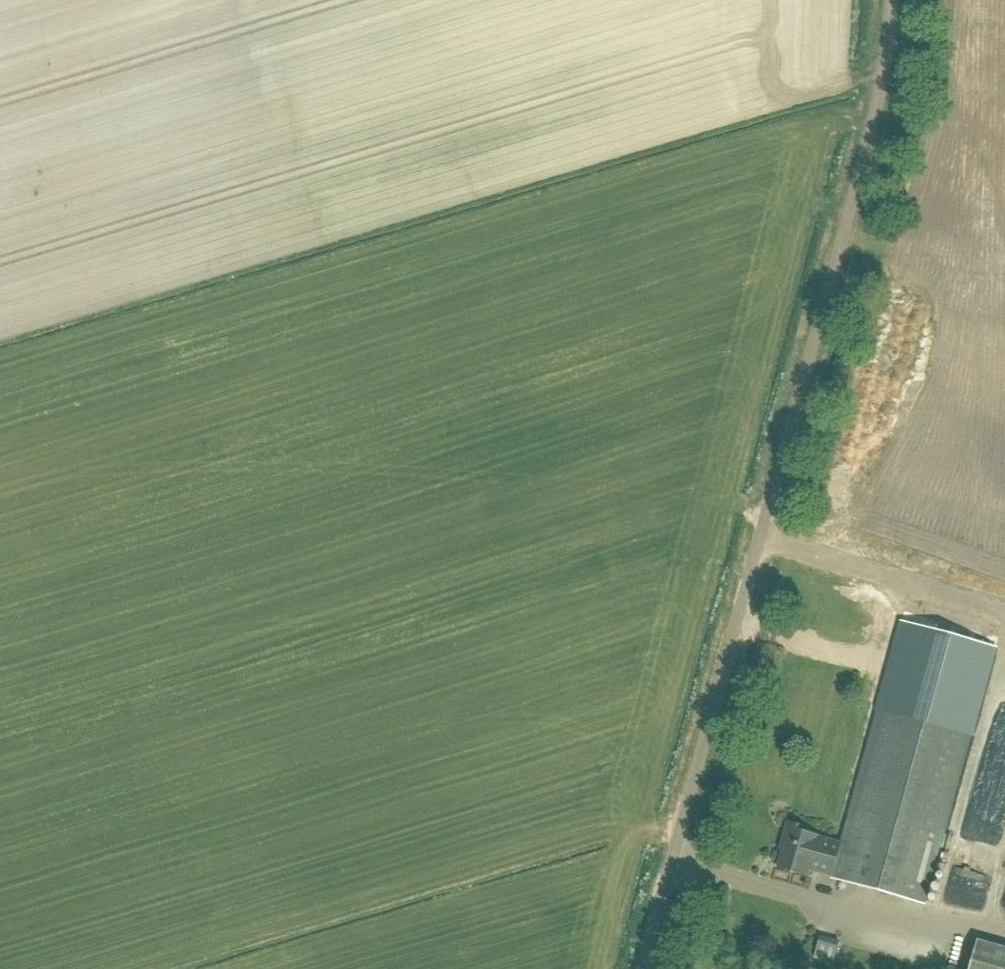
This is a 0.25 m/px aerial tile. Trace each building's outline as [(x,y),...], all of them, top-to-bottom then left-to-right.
[(972,733),(878,707),(838,854),(816,847),(819,836),(807,833),(808,828),(788,823),(783,842),(786,843),(779,868),(808,876),(810,868),(832,875),(831,878),(925,904),(972,733)] [(979,940),(970,968),(1004,968),(1004,948),(979,940)]
